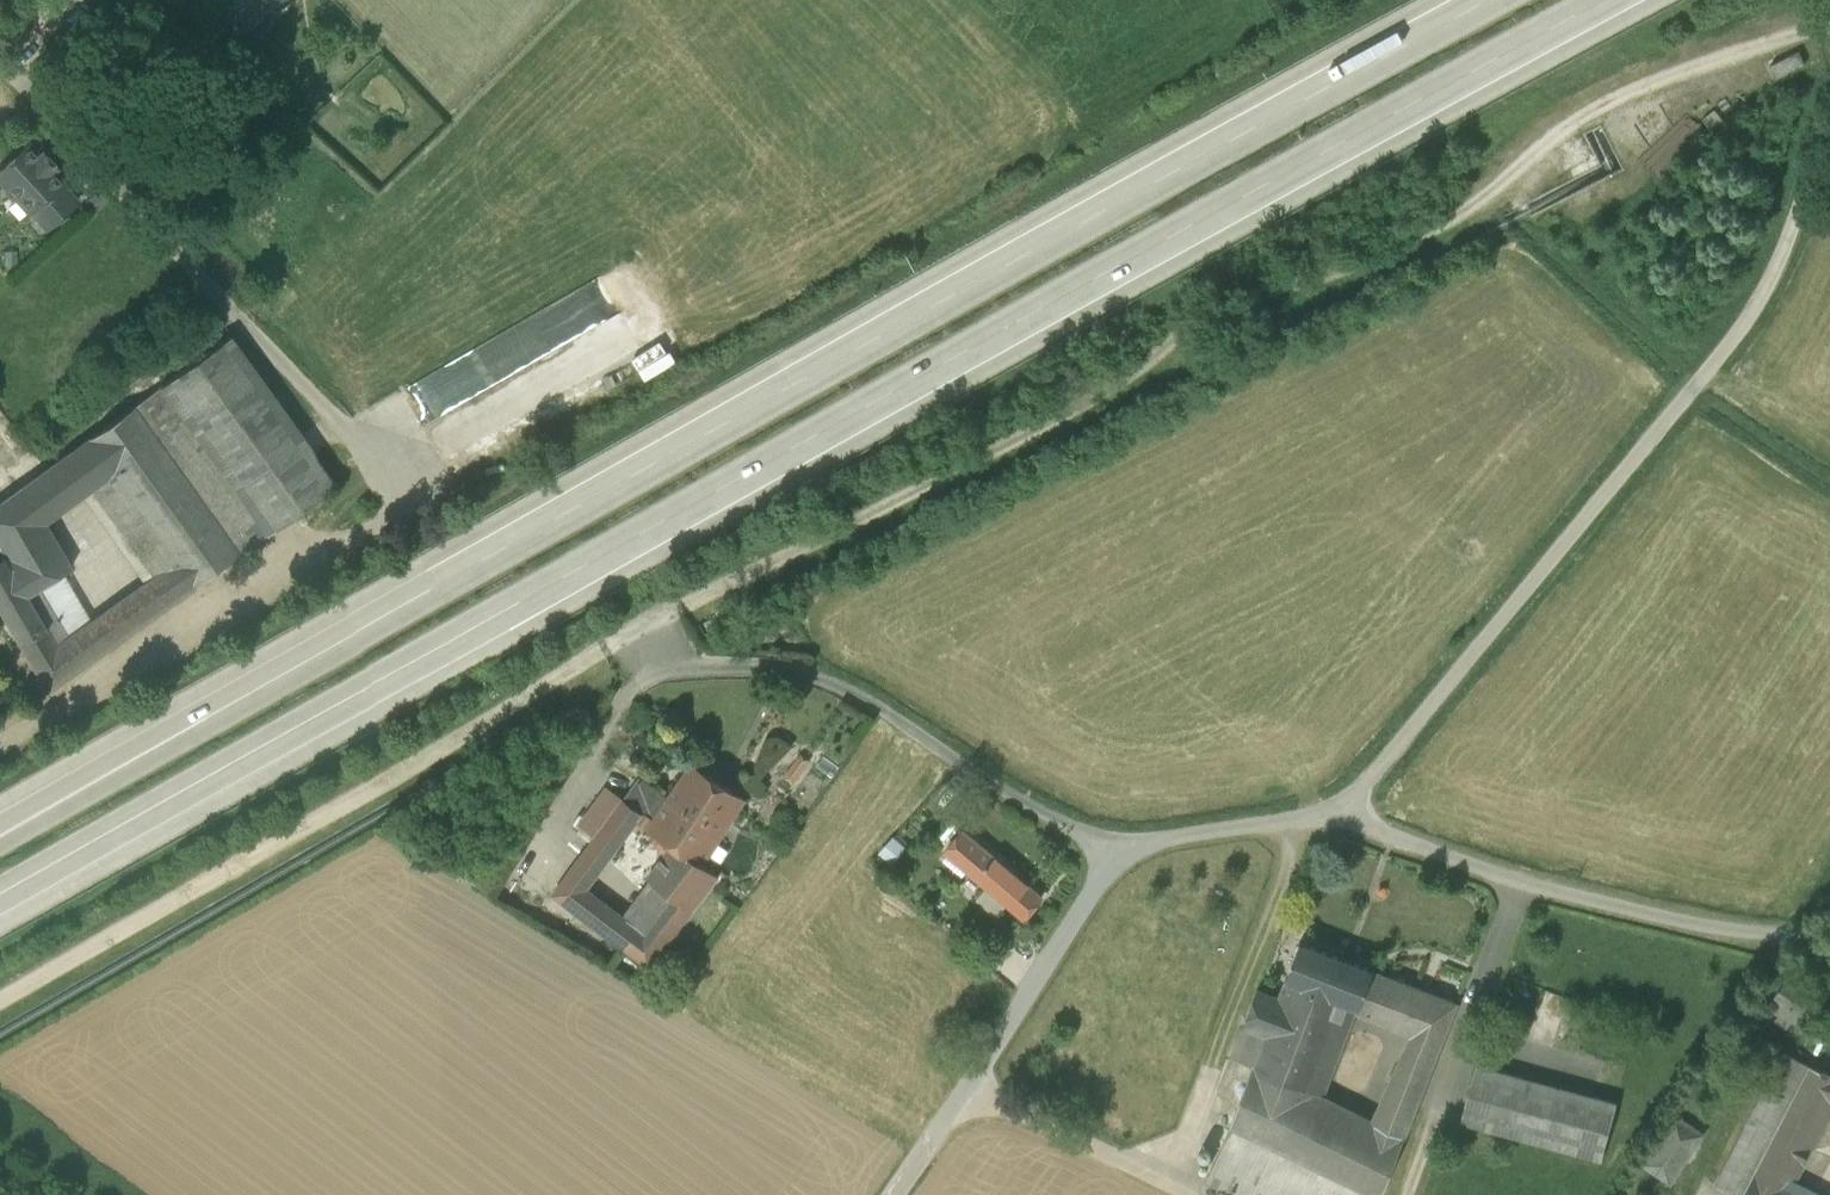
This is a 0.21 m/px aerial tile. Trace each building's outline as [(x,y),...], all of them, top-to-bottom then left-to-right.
[(222,15),(239,31),(251,42),(278,12),(265,0),(236,0),(222,15)] [(278,12),(279,14),(292,0),(265,0),(278,12)] [(209,29),(227,44),(239,31),(222,15),(222,14),(209,29)] [(227,44),(244,61),(256,48),(257,47),(251,42),(239,31),(227,44)] [(1778,76),(1808,63),(1802,50),(1772,63),(1778,76)] [(62,184),(51,172),(38,158),(27,146),(0,170),(0,179),(8,187),(8,192),(14,198),(19,199),(31,212),(32,211),(61,184),(62,184)] [(43,153),(38,158),(51,172),(56,167),(43,153)] [(77,202),(61,184),(32,211),(47,229),(77,202)] [(611,281),(404,378),(424,421),(509,381),(527,420),(564,403),(566,407),(599,392),(594,382),(607,376),(613,387),(652,368),(611,281)] [(335,484),(230,337),(160,387),(267,534),(335,484)] [(267,534),(160,387),(91,437),(113,473),(176,560),(194,586),(267,534)] [(4,557),(18,582),(64,555),(45,523),(90,490),(113,473),(91,437),(0,504),(0,559),(4,557)] [(176,560),(113,473),(90,490),(153,577),(176,560)] [(18,582),(4,557),(0,559),(0,610),(46,690),(85,663),(68,638),(56,646),(26,595),(38,588),(71,568),(64,555),(18,582)] [(153,577),(139,587),(157,612),(194,586),(176,560),(153,577)] [(157,612),(139,587),(124,598),(142,623),(157,612)] [(68,638),(38,588),(26,595),(56,646),(68,638)] [(68,638),(85,663),(142,623),(124,598),(68,638)] [(850,713),(850,735),(863,735),(862,713),(850,713)] [(746,799),(693,764),(669,799),(654,822),(648,830),(674,847),(674,846),(703,865),(746,799)] [(654,822),(669,799),(641,778),(625,798),(644,814),(654,822)] [(588,849),(625,798),(609,788),(572,838),(588,849)] [(644,814),(625,798),(588,849),(582,857),(601,872),(644,814)] [(946,853),(969,873),(987,850),(964,831),(946,853)] [(719,877),(703,865),(674,846),(674,847),(649,880),(654,884),(641,901),(665,919),(678,900),(693,911),(719,877)] [(987,850),(969,873),(1026,921),(1044,898),(987,850)] [(592,886),(601,872),(582,857),(572,871),(592,886)] [(588,891),(592,886),(572,871),(554,895),(613,940),(627,919),(588,891)] [(665,919),(641,901),(627,919),(613,940),(651,968),(693,911),(678,900),(665,919)] [(1374,971),(1301,942),(1286,982),(1350,1005),(1359,1009),(1361,1009),(1374,971)] [(1459,1004),(1374,971),(1361,1009),(1359,1009),(1357,1013),(1412,1037),(1441,1048),(1459,1004)] [(1253,1071),(1230,1132),(1276,1154),(1302,1087),(1312,1091),(1326,1059),(1328,1060),(1350,1005),(1286,982),(1280,998),(1253,1071)] [(1821,1007),(1787,982),(1768,1008),(1779,1016),(1775,1022),(1787,1029),(1793,1020),(1805,1028),(1821,1007)] [(1253,1071),(1280,998),(1258,989),(1230,1062),(1253,1071)] [(1405,1138),(1441,1048),(1412,1037),(1373,1122),(1405,1138)] [(1810,1065),(1785,1053),(1715,1185),(1734,1194),(1744,1194),(1757,1172),(1791,1191),(1798,1178),(1790,1174),(1829,1098),(1829,1073),(1810,1065)] [(1617,1103),(1477,1065),(1461,1122),(1602,1161),(1617,1103)] [(1405,1138),(1373,1122),(1312,1091),(1302,1087),(1276,1154),(1360,1194),(1383,1194),(1405,1138)] [(1676,1117),(1643,1165),(1671,1183),(1703,1135),(1676,1117)] [(1276,1154),(1230,1132),(1205,1183),(1230,1194),(1360,1194),(1276,1154)] [(1791,1191),(1757,1172),(1744,1194),(1799,1194),(1791,1191)]
